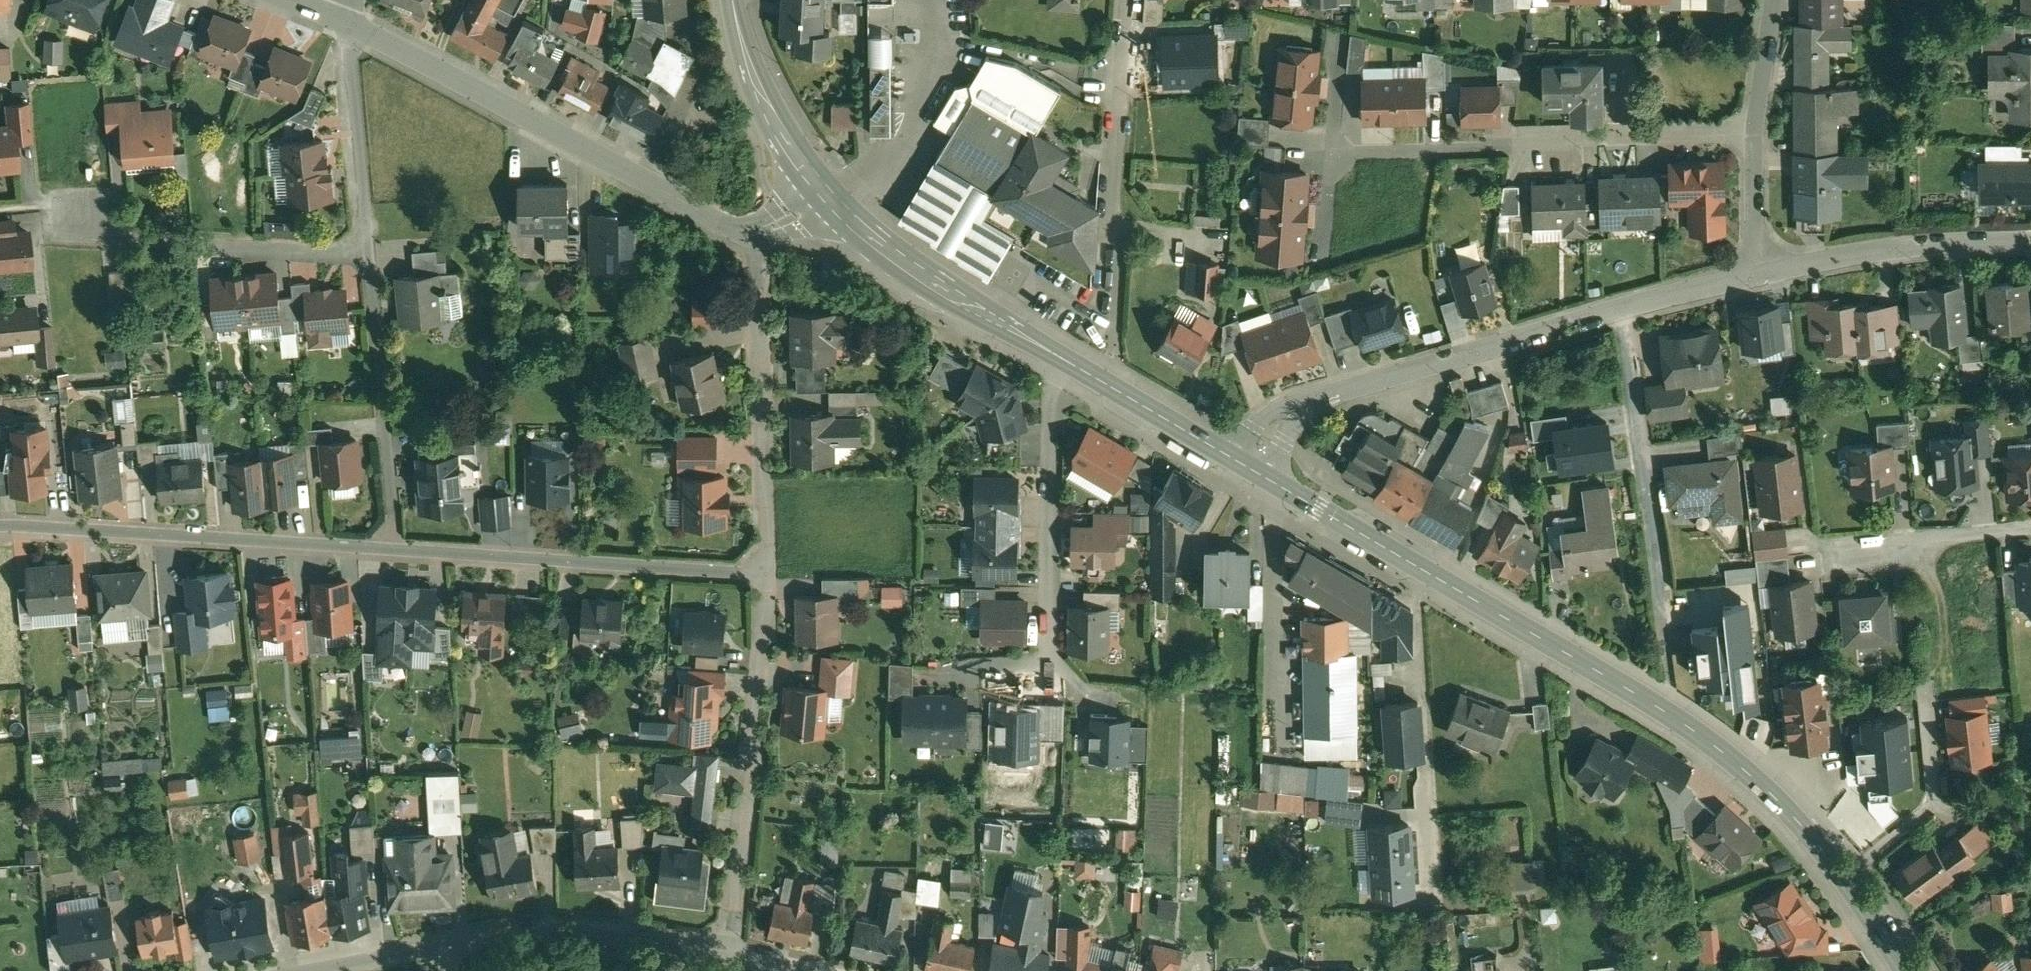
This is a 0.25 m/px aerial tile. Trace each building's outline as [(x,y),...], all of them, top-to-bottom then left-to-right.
[(9,11),(9,0),(0,0),(0,11),(9,11)] [(46,9),(95,27),(105,0),(49,0),(46,9)] [(168,0),(140,0),(136,11),(131,9),(118,42),(168,62),(181,29),(164,22),(172,2),(168,0)] [(424,15),(429,0),(385,0),(424,15)] [(493,0),(473,0),(466,14),(471,17),(471,16),(485,23),(497,2),(493,0)] [(497,2),(517,13),(524,0),(498,0),(497,2)] [(649,15),(649,16),(666,15),(687,13),(687,11),(685,11),(684,0),(647,0),(649,15)] [(783,32),(801,32),(800,51),(828,53),(829,34),(819,33),(821,0),(785,0),(783,32)] [(832,1),(841,1),(841,13),(856,13),(856,1),(856,0),(832,0),(832,1)] [(1051,7),(1076,9),(1077,3),(1079,3),(1079,0),(1052,0),(1051,7)] [(1143,25),(1157,25),(1159,0),(1145,0),(1143,25)] [(1484,9),(1511,9),(1511,3),(1511,0),(1484,0),(1484,9)] [(1803,26),(1840,26),(1840,0),(1803,0),(1803,26)] [(596,43),(604,12),(586,7),(584,15),(580,32),(578,39),(596,43)] [(561,28),(580,32),(584,15),(566,10),(561,28)] [(638,16),(633,41),(621,62),(647,75),(667,38),(666,15),(649,16),(649,15),(638,16)] [(485,23),(471,16),(471,17),(459,40),(496,60),(508,36),(485,23)] [(214,21),(203,17),(192,45),(203,49),(214,21)] [(248,31),(215,18),(214,21),(203,49),(201,53),(233,66),(235,66),(241,51),(248,31)] [(524,22),(515,39),(521,42),(533,49),(543,31),(524,22)] [(1169,23),(1169,31),(1194,30),(1194,22),(1169,23)] [(1251,22),(1214,23),(1215,35),(1216,35),(1216,39),(1249,38),(1251,22)] [(2015,25),(1989,25),(1989,37),(1982,37),(1982,56),(1988,56),(1988,54),(2009,54),(2009,50),(2015,50),(2015,25)] [(1803,26),(1795,26),(1794,27),(1795,27),(1796,88),(1795,88),(1795,89),(1796,90),(1828,89),(1828,44),(1840,44),(1840,50),(1850,50),(1850,51),(1852,51),(1851,26),(1840,26),(1803,26)] [(1215,35),(1164,37),(1165,84),(1187,84),(1187,72),(1217,71),(1216,39),(1216,35),(1215,35)] [(1367,38),(1351,35),(1347,72),(1363,72),(1367,38)] [(515,39),(509,52),(515,54),(521,42),(515,39)] [(62,41),(46,40),(45,56),(61,57),(62,41)] [(533,49),(521,42),(515,54),(508,67),(545,86),(559,61),(533,49)] [(1318,52),(1280,48),(1273,122),(1310,125),(1313,102),(1318,102),(1320,76),(1316,76),(1318,52)] [(0,49),(0,81),(11,80),(9,49),(0,49)] [(309,64),(275,50),(268,69),(262,85),(263,86),(295,98),(309,64)] [(2009,50),(2009,54),(1988,54),(1988,56),(1989,89),(2008,90),(2012,90),(2015,92),(2015,94),(2013,94),(2013,99),(2015,99),(2015,100),(2016,100),(2016,120),(2030,120),(2030,50),(2015,50),(2009,50)] [(241,51),(235,66),(233,66),(229,78),(245,84),(253,63),(256,56),(241,51)] [(1445,55),(1423,51),(1424,80),(1424,81),(1425,80),(1425,89),(1446,89),(1445,55)] [(1101,209),(1053,181),(1071,152),(1037,131),(1062,90),(1017,63),(987,56),(971,83),(955,86),(934,123),(951,133),(936,159),(977,182),(1028,210),(1012,241),(1092,289),(1101,209)] [(590,69),(571,59),(567,67),(570,69),(571,68),(586,76),(590,69)] [(268,69),(253,63),(245,84),(242,91),(258,98),(263,86),(262,85),(268,69)] [(890,64),(871,64),(871,135),(891,135),(890,64)] [(1599,65),(1543,67),(1544,105),(1565,104),(1565,98),(1578,98),(1579,121),(1573,121),(1573,122),(1601,122),(1599,65)] [(586,76),(571,68),(570,69),(558,93),(595,112),(608,88),(586,76)] [(676,92),(663,81),(654,76),(648,87),(652,90),(668,107),(669,108),(669,107),(667,105),(676,92)] [(1424,80),(1394,81),(1395,122),(1426,122),(1425,89),(1425,80),(1424,81),(1424,80)] [(1520,80),(1498,81),(1498,88),(1499,88),(1499,106),(1516,105),(1520,80)] [(1394,81),(1363,82),(1363,123),(1395,122),(1394,81)] [(639,93),(623,85),(619,86),(616,93),(620,95),(621,94),(634,101),(639,93)] [(1498,88),(1462,89),(1462,125),(1500,124),(1499,106),(1499,88),(1498,88)] [(1828,89),(1796,90),(1796,91),(1800,91),(1800,111),(1796,111),(1796,154),(1832,154),(1832,112),(1856,112),(1856,89),(1828,89)] [(312,90),(304,109),(289,118),(288,119),(311,128),(325,96),(312,90)] [(634,101),(621,94),(620,95),(607,119),(651,142),(664,117),(645,108),(650,99),(639,93),(634,101)] [(29,103),(6,106),(9,127),(13,127),(15,141),(33,139),(29,103)] [(138,103),(117,105),(118,118),(122,117),(122,116),(139,115),(138,103)] [(117,105),(105,106),(107,132),(123,130),(122,117),(118,118),(117,105)] [(856,106),(832,106),(833,130),(856,130),(856,106)] [(139,115),(122,116),(123,130),(127,166),(128,173),(175,168),(174,161),(175,161),(170,112),(139,115)] [(1270,120),(1239,118),(1237,145),(1268,148),(1270,120)] [(0,128),(0,171),(18,169),(15,141),(13,127),(9,127),(0,128)] [(322,141),(283,145),(285,175),(288,174),(328,170),(327,157),(324,157),(322,141)] [(2021,145),(1986,145),(1986,165),(2029,165),(2029,156),(2022,156),(2021,145)] [(1832,154),(1796,154),(1796,155),(1800,155),(1800,180),(1796,180),(1796,216),(1838,215),(1838,177),(1866,177),(1866,154),(1832,154)] [(898,221),(988,281),(1012,241),(977,221),(973,219),(971,208),(969,195),(977,182),(936,159),(898,221)] [(1722,165),(1670,166),(1671,176),(1671,200),(1672,201),(1689,201),(1689,198),(1698,198),(1698,222),(1721,222),(1721,200),(1723,200),(1722,165)] [(1980,165),(1980,195),(1996,195),(1996,202),(2029,202),(2029,195),(2030,195),(2030,165),(2029,165),(1986,165),(1980,165)] [(328,170),(288,174),(291,204),(331,200),(330,184),(333,184),(331,170),(328,170)] [(1306,175),(1265,172),(1262,215),(1306,218),(1307,207),(1304,206),(1306,175)] [(1671,200),(1671,176),(1659,176),(1659,178),(1660,200),(1671,200)] [(1659,178),(1600,180),(1600,200),(1601,226),(1660,224),(1660,200),(1659,178)] [(977,221),(1012,241),(1028,210),(977,182),(969,195),(971,208),(973,219),(977,221)] [(1584,184),(1532,186),(1534,225),(1563,224),(1564,235),(1586,234),(1586,226),(1585,201),(1584,184)] [(565,189),(525,189),(525,186),(522,186),(521,229),(546,229),(546,261),(580,261),(579,236),(567,236),(567,228),(569,229),(570,186),(565,186),(565,189)] [(1519,187),(1504,187),(1500,215),(1520,215),(1519,187)] [(1600,200),(1585,201),(1586,226),(1601,226),(1600,200)] [(1306,218),(1262,215),(1259,258),(1300,261),(1302,229),(1306,229),(1306,218)] [(617,216),(591,217),(592,273),(618,273),(618,257),(633,256),(633,226),(623,226),(623,228),(617,228),(617,216)] [(1221,218),(1194,216),(1193,230),(1220,233),(1221,218)] [(0,224),(0,236),(15,235),(13,223),(0,224)] [(0,236),(0,271),(32,267),(28,233),(15,235),(0,236)] [(437,250),(412,253),(414,277),(447,274),(446,262),(438,263),(437,250)] [(1216,266),(1188,264),(1186,294),(1213,296),(1216,266)] [(1484,264),(1450,274),(1462,313),(1495,303),(1484,264)] [(120,273),(109,274),(111,297),(123,296),(120,273)] [(414,277),(399,278),(403,326),(443,323),(441,295),(461,293),(459,273),(447,274),(414,277)] [(274,275),(244,278),(248,328),(256,328),(259,324),(279,323),(280,323),(278,299),(276,276),(276,274),(274,275)] [(244,278),(213,281),(211,281),(211,282),(212,282),(214,305),(216,329),(217,329),(237,327),(240,329),(248,328),(244,278)] [(2024,280),(1988,284),(1993,335),(2029,332),(2028,324),(2024,280)] [(310,283),(291,285),(292,298),(294,321),(308,320),(306,297),(311,296),(310,283)] [(1960,285),(1928,287),(1929,290),(1908,292),(1911,319),(1931,317),(1933,343),(1959,341),(1965,340),(1964,335),(1960,285)] [(1317,292),(1298,298),(1304,315),(1305,314),(1309,326),(1326,320),(1325,316),(1317,292)] [(311,296),(306,297),(308,320),(309,335),(348,331),(345,293),(311,296)] [(292,298),(278,299),(280,323),(279,323),(280,335),(295,334),(294,321),(292,298)] [(724,300),(693,301),(694,329),(725,328),(724,300)] [(1353,313),(1352,313),(1361,342),(1363,347),(1405,334),(1394,300),(1353,313)] [(1824,302),(1810,303),(1810,300),(1809,300),(1812,339),(1826,338),(1824,309),(1824,302)] [(1824,309),(1826,338),(1827,353),(1828,353),(1828,349),(1856,346),(1853,310),(1854,310),(1854,304),(1839,306),(1839,308),(1824,309)] [(214,305),(200,307),(203,343),(218,341),(217,329),(216,329),(214,305)] [(1779,305),(1735,311),(1740,351),(1781,346),(1784,345),(1782,322),(1779,305)] [(1854,310),(1853,310),(1856,346),(1857,354),(1858,354),(1858,350),(1886,348),(1887,352),(1888,352),(1887,344),(1884,308),(1884,306),(1869,307),(1869,309),(1854,310)] [(1898,307),(1884,308),(1887,344),(1901,343),(1898,307)] [(1351,308),(1325,316),(1326,320),(1336,350),(1361,342),(1352,313),(1353,313),(1351,308)] [(0,312),(0,344),(36,340),(37,340),(36,330),(35,316),(27,309),(26,309),(0,312)] [(1304,315),(1274,325),(1289,369),(1321,358),(1309,326),(1305,314),(1304,315)] [(833,316),(793,316),(794,364),(796,364),(825,364),(829,364),(829,345),(855,345),(855,319),(833,319),(833,316)] [(1191,328),(1175,319),(1158,349),(1191,369),(1212,333),(1204,328),(1207,322),(1198,317),(1191,328)] [(1238,320),(1223,326),(1221,356),(1247,347),(1243,336),(1244,335),(1238,320)] [(1784,345),(1781,346),(1782,355),(1795,354),(1791,321),(1782,322),(1784,345)] [(1244,335),(1243,336),(1247,347),(1258,380),(1289,369),(1274,325),(1244,335)] [(52,329),(36,330),(37,340),(36,340),(39,366),(56,364),(52,329)] [(1716,330),(1662,338),(1668,386),(1668,387),(1675,386),(1723,379),(1716,330)] [(1980,333),(1964,335),(1965,340),(1959,341),(1961,361),(1983,359),(1980,333)] [(648,340),(620,345),(628,386),(656,380),(648,340)] [(126,353),(105,355),(107,372),(128,369),(126,353)] [(930,378),(941,384),(954,361),(942,355),(930,378)] [(712,356),(673,364),(683,411),(725,402),(721,383),(718,384),(712,356)] [(975,373),(954,361),(941,384),(962,396),(975,373)] [(825,364),(796,364),(796,394),(825,394),(825,364)] [(1013,390),(977,370),(975,373),(962,396),(957,404),(959,405),(972,412),(976,417),(976,418),(1013,390)] [(1461,377),(1450,380),(1455,397),(1466,393),(1461,377)] [(1502,382),(1467,392),(1472,408),(1472,418),(1509,407),(1502,382)] [(1668,386),(1646,389),(1650,418),(1679,414),(1675,386),(1668,387),(1668,386)] [(1013,390),(976,418),(977,419),(982,425),(985,438),(984,439),(985,440),(998,437),(1021,431),(1024,431),(1013,390)] [(857,394),(829,394),(829,408),(857,407),(857,394)] [(1431,440),(1427,448),(1445,457),(1453,442),(1465,420),(1469,414),(1451,405),(1431,440)] [(857,407),(829,408),(829,416),(831,416),(831,423),(857,422),(857,407)] [(1362,416),(1358,421),(1350,435),(1345,432),(1335,448),(1340,451),(1332,465),(1358,479),(1354,486),(1355,489),(1364,495),(1365,495),(1367,495),(1368,494),(1368,493),(1411,517),(1430,485),(1445,457),(1427,448),(1431,440),(1392,418),(1391,417),(1389,419),(1388,420),(1379,415),(1373,413),(1368,414),(1362,416)] [(829,416),(795,417),(795,466),(831,465),(831,464),(839,464),(839,444),(860,444),(860,422),(857,422),(831,423),(831,416),(829,416)] [(1566,416),(1531,421),(1534,441),(1557,438),(1555,429),(1567,428),(1566,416)] [(1445,457),(1430,485),(1456,500),(1470,473),(1464,470),(1487,426),(1465,420),(1453,442),(1445,457)] [(1988,420),(1964,422),(1965,438),(1967,453),(1974,453),(1991,451),(1988,420)] [(1908,421),(1877,424),(1878,447),(1890,446),(1890,448),(1910,446),(1908,421)] [(134,422),(121,423),(123,448),(137,447),(136,445),(134,422)] [(1567,428),(1555,429),(1557,438),(1561,469),(1612,462),(1607,422),(1567,428)] [(46,429),(12,433),(16,470),(10,471),(13,495),(47,492),(44,462),(50,462),(46,429)] [(331,430),(304,432),(306,444),(306,447),(322,446),(333,445),(331,430)] [(1021,431),(998,437),(998,457),(1020,458),(1021,431)] [(1134,457),(1089,431),(1074,457),(1074,468),(1114,491),(1134,457)] [(1525,432),(1511,434),(1509,449),(1523,448),(1524,453),(1528,453),(1525,432)] [(1741,433),(1707,437),(1709,456),(1743,452),(1741,433)] [(439,436),(413,438),(414,451),(421,450),(422,462),(419,462),(422,492),(418,493),(420,515),(463,511),(460,480),(479,479),(478,474),(482,473),(481,469),(477,469),(475,446),(440,449),(439,436)] [(1965,438),(1940,440),(1941,452),(1935,452),(1936,469),(1942,469),(1944,487),(1948,486),(1949,495),(1956,501),(1961,501),(1967,494),(1967,485),(1977,484),(1974,453),(1967,453),(1965,438)] [(715,440),(679,440),(680,471),(710,471),(716,470),(715,440)] [(158,443),(136,445),(137,447),(139,472),(159,470),(157,456),(159,456),(158,443)] [(333,445),(322,446),(326,486),(359,483),(355,443),(333,445)] [(306,444),(288,446),(289,457),(290,457),(293,482),(309,480),(306,447),(306,444)] [(1878,447),(1850,450),(1853,491),(1865,490),(1865,495),(1868,497),(1879,496),(1882,493),(1881,489),(1893,488),(1890,448),(1890,446),(1878,447)] [(115,448),(78,451),(83,501),(120,497),(115,448)] [(180,464),(179,454),(159,456),(157,456),(159,470),(162,504),(207,500),(203,462),(180,464)] [(231,455),(214,456),(217,492),(233,491),(231,466),(232,466),(231,455)] [(574,455),(530,456),(531,502),(575,501),(574,455)] [(1795,455),(1756,459),(1762,512),(1801,507),(1795,455)] [(2007,458),(2010,498),(2015,497),(2017,500),(2023,500),(2025,497),(2030,496),(2030,456),(2007,458)] [(289,457),(260,460),(265,510),(266,510),(265,507),(295,504),(293,482),(290,457),(289,457)] [(232,466),(231,466),(233,491),(235,512),(265,510),(260,460),(260,463),(232,466)] [(1733,461),(1669,468),(1672,502),(1714,497),(1717,519),(1739,517),(1733,461)] [(0,472),(0,497),(13,495),(10,471),(0,472)] [(710,471),(684,471),(684,480),(710,480),(710,471)] [(1187,479),(1174,472),(1154,507),(1168,515),(1194,530),(1214,495),(1201,487),(1187,479)] [(684,480),(680,480),(680,498),(684,502),(684,528),(724,527),(724,511),(728,511),(728,495),(724,496),(724,480),(710,480),(684,480)] [(1017,482),(976,481),(976,516),(979,516),(978,529),(996,530),(996,514),(1017,514),(1017,482)] [(1456,500),(1430,485),(1411,517),(1455,542),(1472,509),(1456,500)] [(1607,487),(1584,490),(1590,529),(1564,532),(1564,531),(1563,531),(1565,549),(1568,570),(1569,570),(1585,567),(1585,569),(1588,569),(1587,562),(1609,559),(1607,549),(1615,548),(1607,487)] [(1133,510),(1149,512),(1151,496),(1135,494),(1133,510)] [(1488,495),(1477,520),(1495,530),(1496,529),(1498,530),(1506,514),(1510,507),(1488,495)] [(495,502),(497,528),(512,527),(510,500),(495,502)] [(495,502),(480,503),(483,530),(497,528),(495,502)] [(1168,515),(1154,507),(1154,598),(1182,598),(1182,574),(1174,574),(1174,528),(1168,524),(1168,515)] [(1525,524),(1506,514),(1498,530),(1516,540),(1525,524)] [(1130,516),(1114,515),(1114,531),(1114,532),(1130,532),(1130,516)] [(996,530),(978,529),(978,543),(975,543),(974,577),(1015,578),(1016,546),(996,545),(996,530)] [(1498,530),(1496,529),(1495,530),(1481,557),(1521,580),(1536,552),(1516,540),(1498,530)] [(1784,529),(1752,533),(1756,560),(1787,556),(1784,529)] [(996,530),(996,545),(1016,546),(1019,546),(1019,530),(996,530)] [(1114,531),(1073,531),(1073,564),(1113,564),(1114,532),(1114,531)] [(1309,553),(1293,544),(1288,544),(1287,578),(1372,627),(1372,589),(1309,553)] [(1565,549),(1553,551),(1553,550),(1552,550),(1556,579),(1570,577),(1569,570),(1568,570),(1565,549)] [(1251,550),(1206,550),(1205,598),(1250,599),(1250,586),(1251,550)] [(1787,556),(1756,560),(1759,589),(1771,588),(1771,586),(1790,584),(1787,556)] [(2019,564),(2020,570),(2023,605),(2030,605),(2030,562),(2019,564)] [(73,566),(27,570),(28,591),(30,614),(19,615),(20,631),(77,626),(76,618),(75,610),(76,610),(73,566)] [(2020,570),(2002,571),(2005,607),(2023,605),(2020,570)] [(142,575),(97,580),(101,623),(147,618),(142,575)] [(227,576),(187,580),(191,614),(191,621),(204,620),(231,617),(230,604),(235,603),(233,588),(228,589),(227,576)] [(290,583),(283,584),(282,579),(266,580),(266,585),(259,585),(263,637),(287,635),(294,635),(293,623),(290,583)] [(858,581),(822,581),(822,599),(836,599),(836,600),(858,599),(858,581)] [(1790,584),(1771,586),(1771,588),(1777,635),(1816,631),(1810,582),(1790,584)] [(347,585),(314,587),(317,621),(318,632),(325,632),(327,632),(333,636),(344,635),(348,630),(350,630),(347,585)] [(1250,620),(1262,620),(1263,586),(1250,586),(1250,599),(1250,620)] [(995,590),(961,589),(961,607),(982,607),(983,603),(995,604),(995,590)] [(1411,611),(1372,589),(1372,627),(1373,634),(1384,634),(1385,652),(1412,652),(1411,611)] [(1889,589),(1837,594),(1842,646),(1893,641),(1889,589)] [(433,592),(380,590),(377,667),(408,668),(409,647),(431,648),(432,630),(433,592)] [(28,591),(17,592),(19,615),(30,614),(28,591)] [(1120,593),(1084,593),(1084,609),(1107,610),(1107,611),(1120,611),(1120,593)] [(507,598),(466,595),(463,630),(503,632),(504,632),(507,598)] [(530,600),(516,598),(513,625),(527,626),(530,600)] [(822,599),(797,600),(798,644),(837,643),(836,600),(836,599),(822,599)] [(597,603),(582,602),(580,636),(574,636),(573,654),(603,655),(603,651),(618,652),(622,605),(619,605),(619,609),(597,606),(597,603)] [(995,604),(983,603),(982,607),(982,643),(1025,643),(1026,604),(995,604)] [(1167,603),(1154,603),(1154,640),(1167,640),(1167,603)] [(1723,606),(1726,630),(1751,628),(1749,603),(1723,606)] [(568,610),(553,609),(551,638),(567,639),(568,610)] [(1084,609),(1072,609),(1071,652),(1106,653),(1106,648),(1108,646),(1108,633),(1106,631),(1107,611),(1107,610),(1084,609)] [(191,621),(191,614),(175,616),(178,652),(207,649),(204,620),(191,621)] [(711,614),(700,614),(697,616),(686,616),(684,652),(722,654),(724,618),(713,617),(711,614)] [(90,616),(76,618),(77,626),(78,644),(92,643),(90,616)] [(1346,619),(1304,619),(1306,758),(1357,757),(1356,654),(1346,654),(1346,619)] [(317,621),(305,622),(307,657),(327,656),(325,632),(318,632),(317,621)] [(305,622),(293,623),(294,635),(287,635),(289,659),(307,657),(305,622)] [(160,627),(146,629),(149,657),(163,656),(160,627)] [(1726,630),(1726,634),(1719,635),(1718,627),(1692,630),(1697,678),(1707,677),(1707,684),(1721,683),(1721,686),(1732,685),(1733,702),(1743,701),(1744,711),(1760,709),(1751,628),(1726,630)] [(431,662),(451,663),(450,631),(432,630),(431,648),(431,662)] [(503,632),(482,631),(480,656),(501,657),(503,632)] [(92,643),(78,644),(79,652),(93,651),(92,643)] [(375,656),(364,656),(362,682),(381,683),(382,667),(374,667),(375,656)] [(853,661),(824,659),(823,672),(852,674),(853,661)] [(725,674),(689,672),(688,684),(719,686),(717,700),(723,701),(725,674)] [(823,672),(822,672),(820,693),(826,693),(825,695),(850,697),(853,674),(852,674),(823,672)] [(913,675),(889,674),(889,697),(912,698),(913,675)] [(1818,679),(1785,683),(1786,694),(1783,694),(1788,737),(1791,736),(1792,747),(1825,743),(1824,729),(1827,729),(1825,717),(1826,717),(1824,704),(1822,692),(1819,693),(1818,679)] [(688,684),(679,683),(678,710),(672,710),(671,725),(677,726),(676,741),(709,743),(711,710),(716,711),(717,700),(719,686),(688,684)] [(84,689),(70,690),(72,711),(86,710),(84,689)] [(820,693),(788,690),(783,735),(821,738),(825,695),(826,693),(820,693)] [(226,691),(206,693),(208,708),(228,706),(226,691)] [(1510,716),(1462,697),(1448,734),(1495,753),(1510,716)] [(1987,711),(1985,697),(1950,701),(1951,715),(1987,711)] [(926,701),(905,701),(905,743),(915,743),(917,746),(935,746),(935,699),(926,699),(926,701)] [(965,701),(945,701),(945,699),(935,699),(935,746),(952,746),(955,743),(964,744),(965,744),(965,713),(965,701)] [(1418,704),(1386,706),(1389,760),(1422,758),(1418,704)] [(1547,706),(1533,708),(1536,732),(1550,731),(1547,706)] [(483,717),(468,713),(462,737),(478,740),(483,717)] [(981,714),(965,713),(965,744),(964,744),(964,749),(981,750),(981,714)] [(1984,713),(1950,717),(1951,731),(1949,731),(1951,749),(1953,749),(1955,763),(1989,759),(1984,713)] [(1131,719),(1108,718),(1108,716),(1091,715),(1090,754),(1105,754),(1104,761),(1129,762),(1130,727),(1131,719)] [(1867,784),(1912,780),(1906,717),(1862,721),(1864,745),(1856,746),(1858,766),(1866,766),(1867,784)] [(582,725),(562,728),(563,736),(583,734),(582,725)] [(1146,763),(1147,728),(1130,727),(1129,762),(1146,763)] [(361,737),(320,739),(321,766),(362,764),(361,737)] [(1669,755),(1639,737),(1627,757),(1634,761),(1632,765),(1655,779),(1669,755)] [(1597,740),(1577,774),(1588,781),(1586,785),(1600,793),(1603,789),(1613,796),(1632,765),(1634,761),(1627,757),(1597,740)] [(1687,766),(1669,755),(1655,779),(1670,809),(1672,827),(1684,825),(1682,808),(1693,795),(1695,796),(1697,794),(1680,779),(1687,766)] [(692,770),(659,766),(656,791),(696,796),(694,808),(712,810),(718,758),(694,756),(692,770)] [(141,760),(142,773),(161,771),(160,758),(141,760)] [(141,760),(103,763),(104,776),(142,773),(141,760)] [(1304,795),(1307,767),(1262,763),(1260,791),(1276,792),(1304,795)] [(1351,770),(1320,767),(1317,796),(1328,797),(1348,799),(1351,770)] [(458,776),(427,778),(431,834),(462,832),(461,817),(460,798),(458,776)] [(121,779),(106,781),(106,790),(122,788),(121,779)] [(186,780),(169,782),(172,802),(189,800),(186,780)] [(1260,791),(1254,790),(1252,806),(1274,808),(1276,792),(1260,791)] [(1890,790),(1869,790),(1869,809),(1884,825),(1898,814),(1891,805),(1890,790)] [(317,794),(297,796),(299,814),(303,814),(304,825),(319,824),(317,794)] [(1695,796),(1693,795),(1682,808),(1684,825),(1685,833),(1690,833),(1697,838),(1717,816),(1695,796)] [(477,816),(476,797),(460,798),(461,817),(477,816)] [(1326,825),(1359,828),(1362,800),(1348,799),(1328,797),(1326,825)] [(712,810),(694,808),(692,832),(716,835),(719,811),(712,810)] [(1758,839),(1724,808),(1717,816),(1697,838),(1712,852),(1717,852),(1733,866),(1758,839)] [(1959,835),(1975,856),(2000,838),(1984,817),(1959,835)] [(643,820),(621,821),(623,850),(642,849),(643,820)] [(1020,822),(993,820),(992,850),(1018,851),(1020,822)] [(373,825),(349,827),(350,855),(375,854),(373,825)] [(308,832),(292,834),(291,826),(280,827),(281,835),(283,855),(286,877),(313,874),(308,832)] [(842,827),(830,826),(829,840),(840,841),(842,827)] [(1409,826),(1370,828),(1373,863),(1411,860),(1409,826)] [(555,828),(534,828),(535,854),(556,854),(555,828)] [(594,829),(575,830),(577,852),(576,852),(578,887),(620,884),(617,849),(595,851),(594,829)] [(1134,832),(1118,831),(1117,859),(1133,859),(1134,832)] [(254,834),(236,837),(240,863),(258,861),(254,834)] [(509,858),(504,834),(485,838),(490,863),(487,864),(494,902),(512,899),(511,894),(535,890),(528,855),(509,858)] [(432,835),(403,837),(404,860),(387,861),(390,910),(454,906),(451,857),(434,858),(432,835)] [(1932,845),(1894,873),(1915,901),(1975,856),(1959,835),(1938,852),(1932,845)] [(839,843),(823,842),(821,863),(838,864),(839,843)] [(702,852),(663,847),(656,902),(702,907),(705,885),(698,885),(702,852)] [(283,855),(272,856),(275,878),(286,877),(283,855)] [(354,859),(333,863),(340,900),(360,897),(354,859)] [(1411,860),(1373,863),(1375,897),(1413,895),(1411,860)] [(1096,862),(1075,861),(1075,879),(1095,880),(1096,862)] [(1531,862),(1512,863),(1515,893),(1533,891),(1531,862)] [(119,868),(103,871),(108,900),(124,898),(119,868)] [(905,878),(885,876),(884,886),(902,889),(904,890),(905,878)] [(942,904),(944,879),(920,877),(919,902),(942,904)] [(813,884),(794,880),(788,907),(807,911),(809,902),(813,884)] [(955,883),(954,895),(971,895),(972,884),(955,883)] [(824,886),(813,884),(809,902),(821,904),(824,886)] [(1790,884),(1756,905),(1776,936),(1778,934),(1786,947),(1814,930),(1812,927),(1815,924),(1807,911),(1807,909),(1802,900),(1800,900),(1790,884)] [(1043,893),(1010,886),(1001,929),(1020,933),(1017,949),(1038,953),(1047,913),(1039,912),(1043,893)] [(904,890),(902,889),(901,895),(903,895),(898,918),(916,918),(916,892),(904,890)] [(885,891),(878,925),(857,920),(850,954),(895,964),(902,930),(895,928),(898,918),(903,895),(901,895),(885,891)] [(2010,891),(1991,892),(1993,911),(2012,909),(2010,891)] [(1142,892),(1126,892),(1126,911),(1142,912),(1142,892)] [(263,900),(235,905),(220,895),(210,909),(209,910),(217,956),(272,946),(263,900)] [(325,896),(286,903),(294,942),(332,935),(326,903),(325,896)] [(340,900),(326,903),(332,935),(369,928),(363,896),(360,897),(340,900)] [(788,907),(774,904),(767,937),(806,945),(813,913),(807,911),(788,907)] [(111,907),(92,910),(92,914),(62,920),(61,916),(59,916),(62,935),(66,958),(68,958),(86,954),(86,951),(116,946),(116,949),(118,949),(111,907)] [(172,913),(137,919),(144,956),(179,950),(174,925),(172,913)] [(993,914),(979,914),(979,937),(993,937),(993,914)] [(954,922),(935,918),(931,938),(950,942),(954,924),(954,922)] [(181,959),(192,957),(186,923),(174,925),(179,950),(181,959)] [(961,925),(954,924),(950,942),(957,943),(961,925)] [(1814,930),(1786,947),(1791,954),(1827,952),(1825,930),(1819,930),(1815,924),(1812,927),(1814,930)] [(1055,958),(1068,958),(1069,926),(1057,926),(1055,958)] [(1089,927),(1069,926),(1068,958),(1088,959),(1089,927)] [(1719,928),(1698,930),(1700,961),(1721,959),(1719,928)] [(48,937),(52,970),(63,970),(70,970),(68,958),(66,958),(62,935),(48,937)] [(931,938),(925,969),(932,970),(970,970),(975,947),(957,943),(950,942),(931,938)] [(1617,942),(1601,944),(1604,966),(1619,964),(1617,942)] [(994,945),(990,970),(1047,970),(1049,955),(1038,953),(1017,949),(994,945)] [(1132,951),(1111,946),(1108,959),(1129,964),(1132,951)] [(1154,946),(1150,962),(1147,962),(1144,970),(1173,970),(1176,970),(1179,970),(1183,953),(1154,946)] [(2021,955),(2023,970),(2030,970),(2030,954),(2021,955)] [(1471,959),(1472,970),(1498,970),(1496,956),(1471,959)] [(1977,970),(1998,970),(1991,961),(1977,970)]
